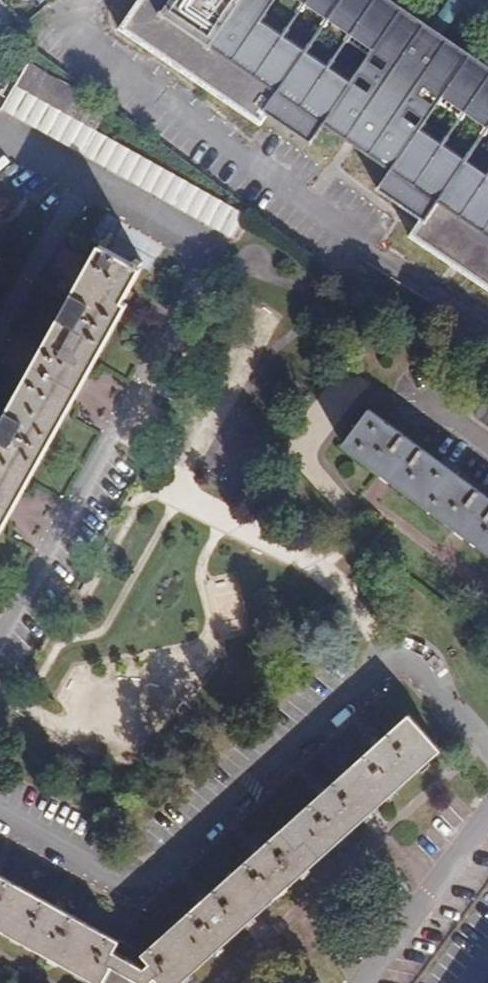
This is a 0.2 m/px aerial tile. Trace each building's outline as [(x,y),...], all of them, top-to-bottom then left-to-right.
[(117,34),(259,128),(267,116),(309,145),(323,124),(394,171),(381,191),(424,220),(412,238),(487,288),(487,70),(383,0),(140,0),(117,34)] [(26,65),(2,112),(233,236),(245,212),(96,133),(107,106),(26,65)] [(0,423),(0,522),(139,270),(97,248),(0,423)] [(474,417),(487,427),(487,398),(474,417)] [(346,448),(487,551),(487,497),(371,413),(346,448)] [(99,982),(103,977),(114,982),(148,982),(156,976),(163,982),(179,982),(441,749),(410,714),(136,958),(118,949),(122,941),(0,874),(0,928),(99,982)]
